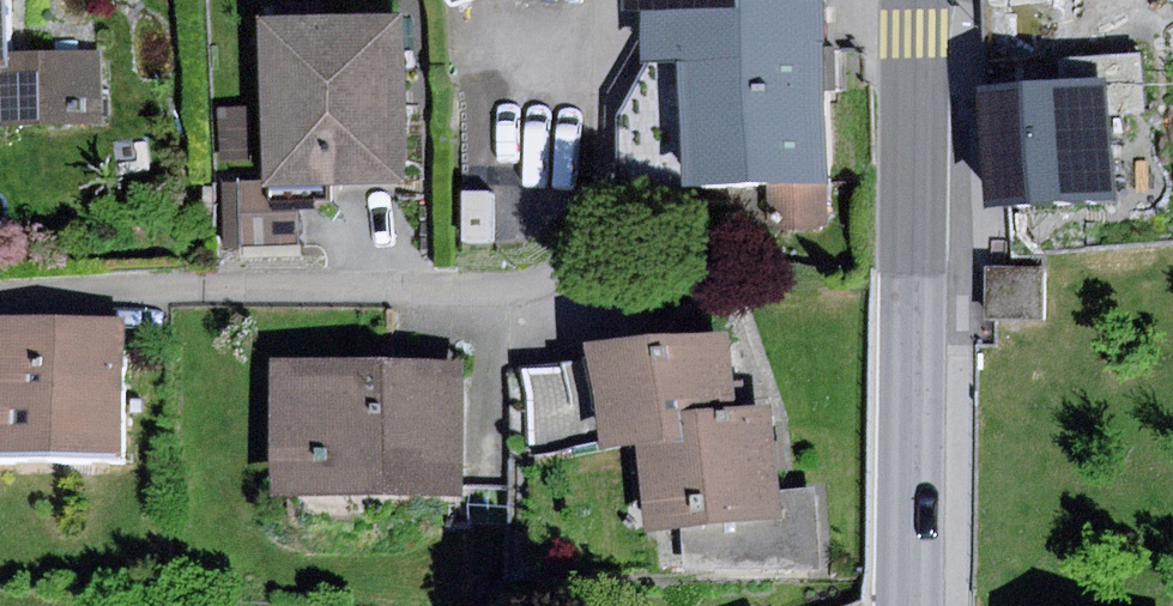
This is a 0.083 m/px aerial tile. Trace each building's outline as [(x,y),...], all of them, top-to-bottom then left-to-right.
[(621,11),(644,11),(646,59),(677,58),(829,55),(828,0),(621,0),(621,11)] [(403,17),(259,18),(261,179),(261,185),(404,184),(403,17)] [(101,51),(12,51),(12,123),(101,123),(101,51)] [(1063,83),(981,89),(990,207),(1115,197),(1109,112),(1147,109),(1142,52),(1061,59),(1063,83)] [(829,55),(677,58),(680,188),(832,185),(829,55)] [(677,58),(646,59),(617,118),(616,188),(680,188),(677,58)] [(261,179),(237,179),(238,246),(298,245),(297,203),(262,203),(261,185),(261,179)] [(1044,271),(993,269),(992,319),(1043,320),(1044,271)] [(0,317),(0,451),(122,453),(124,317),(0,317)] [(634,434),(736,424),(728,332),(590,345),(591,358),(599,436),(634,434)] [(599,436),(591,358),(522,366),(529,450),(599,436)] [(462,361),(274,361),(274,494),(462,494),(462,361)] [(736,424),(634,434),(644,530),(684,526),(783,515),(780,488),(773,420),(736,424)] [(783,515),(684,526),(683,568),(825,571),(815,487),(780,488),(783,515)]
